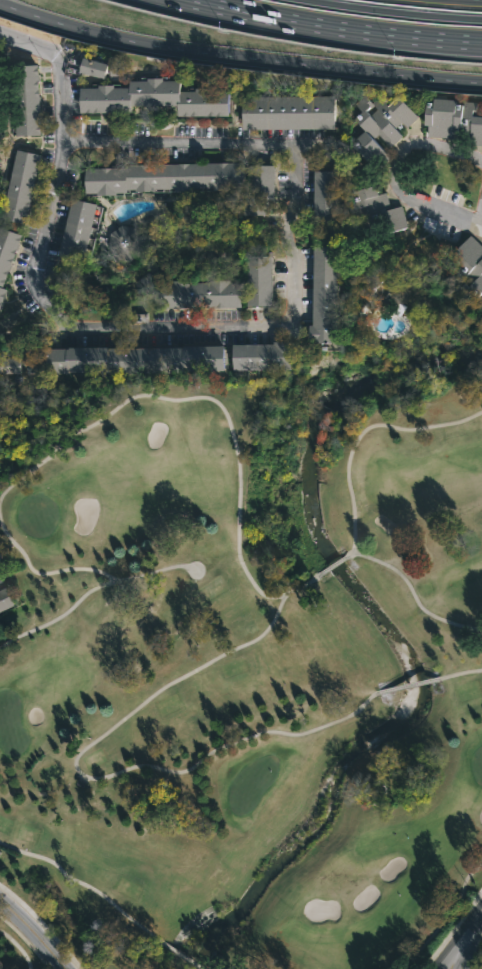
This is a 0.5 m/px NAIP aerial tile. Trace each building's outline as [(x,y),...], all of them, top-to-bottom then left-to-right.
[(102,76),(102,77),(76,71),(80,56),(106,63),(102,76)] [(39,134),(14,135),(10,65),(35,64),(39,134)] [(160,76),(160,79),(178,79),(178,90),(193,90),(193,86),(209,86),(209,90),(225,89),(226,115),(175,115),(175,104),(129,105),(129,111),(79,112),(79,87),(96,87),(96,83),(111,83),(111,86),(126,86),(126,80),(145,79),(144,76),(160,76)] [(379,93),(389,103),(397,95),(417,116),(406,127),(401,121),(393,128),(401,136),(389,147),(376,135),(372,139),(389,157),(378,167),(373,162),(370,165),(349,143),(363,130),(351,118),(359,111),(352,103),(362,94),(370,102),(379,93)] [(254,128),(241,128),(240,96),(333,94),(333,127),(254,128)] [(472,115),(481,116),(481,145),(468,144),(470,128),(457,127),(456,138),(426,136),(427,125),(422,125),(424,101),(431,102),(432,98),(455,100),(455,103),(464,104),(465,101),(477,102),(476,112),(472,112),(472,115)] [(24,220),(24,222),(0,217),(15,148),(38,154),(24,220)] [(242,161),(243,188),(211,189),(211,187),(172,190),(172,187),(133,191),(133,188),(124,189),(124,191),(114,192),(114,194),(94,195),(94,193),(84,193),(83,169),(122,167),(122,165),(242,161)] [(274,213),(242,214),(241,196),(247,195),(247,165),(273,164),(274,213)] [(338,220),(313,220),(313,170),(337,170),(338,220)] [(376,192),(377,194),(384,192),(389,208),(400,205),(407,227),(369,238),(359,207),(357,207),(352,191),(377,183),(380,190),(376,191),(376,192)] [(94,203),(80,260),(56,254),(71,197),(94,203)] [(136,255),(124,261),(110,255),(105,245),(109,231),(119,224),(133,227),(141,239),(136,255)] [(19,234),(0,287),(0,227),(19,234)] [(476,263),(481,257),(481,301),(477,296),(467,306),(454,292),(463,283),(466,286),(470,282),(464,276),(459,282),(441,264),(469,235),(481,247),(481,253),(474,262),(476,263)] [(321,342),(308,342),(308,325),(311,325),(312,246),(336,246),(335,343),(321,342)] [(271,306),(246,306),(245,256),(269,255),(271,306)] [(379,284),(382,286),(385,282),(404,294),(399,302),(405,306),(398,316),(378,303),(381,298),(372,292),(369,297),(358,289),(370,270),(383,278),(379,284)] [(229,279),(229,282),(240,281),(240,307),(159,308),(159,283),(170,282),(170,280),(190,280),(190,282),(208,282),(208,280),(229,279)] [(286,369),(286,373),(280,373),(280,369),(23,375),(23,349),(273,343),(273,341),(291,341),(292,369),(286,369)] [(17,373),(0,373),(0,358),(17,358),(17,373)] [(13,605),(0,612),(0,589),(4,587),(13,605)]
